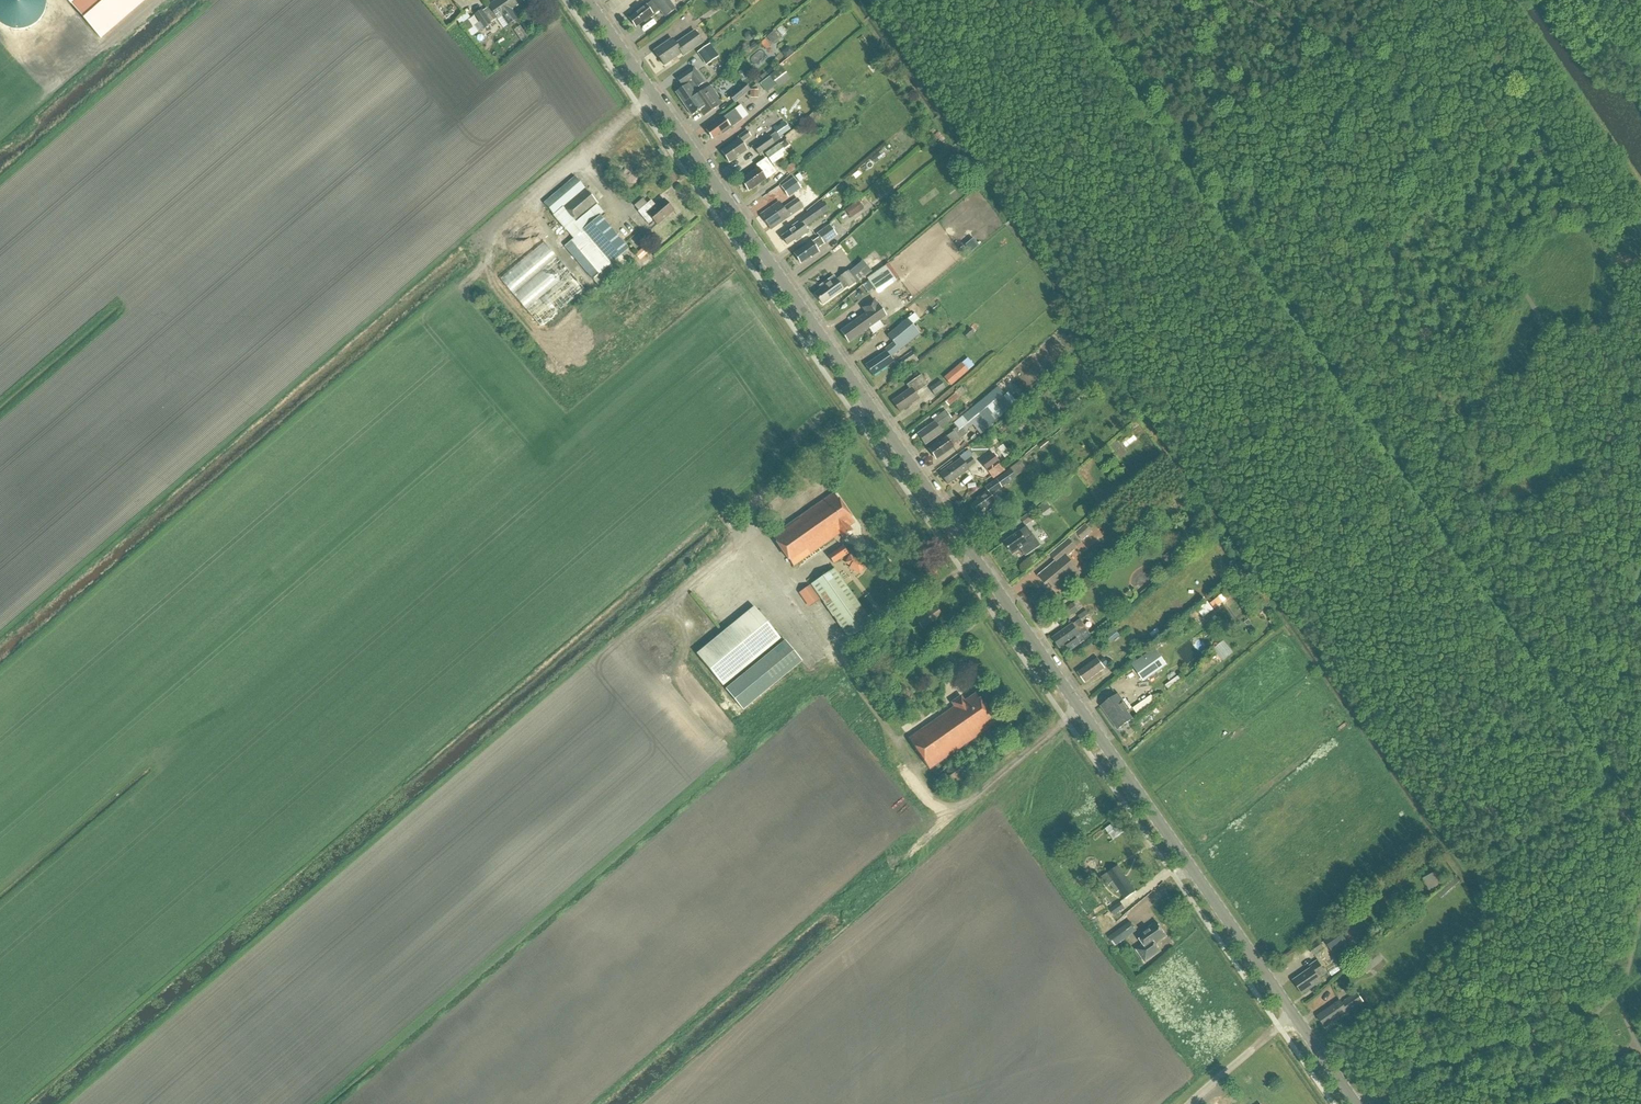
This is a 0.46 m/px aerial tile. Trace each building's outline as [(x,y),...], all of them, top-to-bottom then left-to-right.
[(72,5),(100,38),(145,0),(78,0),(72,5)] [(482,10),(474,16),(483,29),(491,24),(491,23),(497,19),(498,19),(504,15),(510,24),(518,19),(512,10),(518,6),(514,0),(497,0),(489,6),(489,7),(483,11),(482,10)] [(636,26),(645,19),(647,21),(660,11),(665,17),(676,9),(669,0),(670,0),(654,0),(647,5),(630,19),(636,26)] [(672,39),(654,51),(664,66),(681,54),(683,56),(702,43),(694,31),(675,44),(672,39)] [(766,38),(772,44),(779,38),(773,31),(766,38)] [(760,44),(767,50),(771,46),(765,40),(760,44)] [(710,44),(697,53),(706,67),(719,57),(710,44)] [(876,71),(880,67),(875,61),(870,64),(876,71)] [(675,92),(683,104),(699,93),(695,89),(704,83),(693,67),(676,79),(681,85),(682,84),(683,87),(675,92)] [(788,77),(781,67),(770,76),(770,77),(777,86),(788,77)] [(744,83),(728,96),(734,104),(750,90),(744,83)] [(700,110),(704,116),(718,106),(706,88),(699,93),(683,104),(691,116),(700,110)] [(743,120),(736,109),(707,130),(713,138),(722,131),(724,133),(743,120)] [(769,134),(752,146),(758,155),(774,143),(773,141),(790,129),(784,121),(773,128),(775,131),(769,135),(769,134)] [(722,152),(729,162),(739,155),(741,155),(748,150),(742,142),(751,136),(747,130),(737,137),(739,139),(729,146),(730,147),(722,152)] [(758,167),(748,174),(749,175),(742,180),(748,190),(759,182),(761,183),(767,178),(761,170),(770,164),(770,165),(784,155),(776,145),(763,155),(766,158),(757,165),(758,167)] [(750,150),(737,159),(746,171),(759,162),(750,150)] [(604,212),(597,204),(598,202),(575,176),(544,203),(574,238),(565,245),(594,278),(630,248),(601,215),(604,212)] [(780,186),(787,197),(801,188),(793,177),(780,186)] [(771,224),(774,227),(803,207),(797,198),(783,208),(778,202),(760,214),(768,226),(771,224)] [(643,217),(647,213),(657,224),(673,210),(664,199),(653,208),(648,202),(637,211),(643,217)] [(780,236),(786,245),(795,239),(796,241),(808,232),(804,226),(827,210),(821,201),(811,208),(812,209),(797,220),(798,221),(787,229),(788,230),(780,236)] [(857,214),(864,209),(859,202),(852,207),(857,214)] [(512,220),(516,216),(508,206),(503,211),(512,220)] [(817,233),(819,236),(812,241),(794,253),(801,262),(810,255),(811,257),(819,251),(817,248),(837,234),(830,224),(817,233)] [(920,225),(910,232),(914,237),(923,229),(920,225)] [(499,278),(540,325),(583,288),(542,241),(499,278)] [(815,293),(823,304),(844,289),(848,286),(849,287),(856,282),(857,283),(881,264),(872,252),(850,271),(849,270),(837,279),(834,275),(820,285),(822,288),(815,293)] [(866,278),(877,294),(896,281),(885,265),(866,278)] [(867,314),(841,332),(848,343),(887,317),(879,306),(878,306),(875,301),(863,309),(867,314)] [(884,349),(885,351),(865,366),(873,376),(892,361),(890,356),(919,334),(908,319),(887,335),(893,343),(884,349)] [(919,359),(913,350),(897,360),(901,367),(913,359),(915,362),(919,359)] [(967,359),(944,378),(951,386),(973,366),(967,359)] [(907,385),(909,389),(892,400),(900,411),(919,398),(915,393),(928,384),(921,375),(907,385)] [(929,388),(934,395),(945,388),(940,381),(929,388)] [(946,435),(936,442),(936,443),(929,448),(936,458),(953,446),(954,448),(962,442),(959,439),(965,434),(964,433),(971,427),(979,435),(993,425),(992,424),(1011,407),(1002,396),(1005,393),(999,386),(950,424),(954,429),(946,435)] [(945,402),(949,407),(959,398),(959,399),(966,393),(961,388),(954,394),(955,394),(945,402)] [(940,428),(952,419),(945,410),(933,419),(934,421),(917,433),(925,445),(942,432),(940,428)] [(994,451),(980,460),(984,466),(995,458),(993,456),(996,454),(994,451)] [(969,469),(968,468),(975,463),(971,457),(964,462),(961,458),(940,473),(948,484),(969,469)] [(990,494),(1016,476),(1011,470),(1006,473),(1006,472),(995,479),(996,480),(985,487),(987,490),(976,498),(977,500),(970,505),(975,513),(983,508),(984,510),(995,501),(990,494)] [(966,490),(976,488),(974,476),(964,478),(966,490)] [(773,536),(793,566),(840,534),(843,537),(852,531),(848,526),(853,522),(834,494),(773,536)] [(1047,500),(1039,506),(1045,513),(1052,507),(1047,500)] [(1031,511),(1021,518),(1026,525),(1036,518),(1031,511)] [(1077,532),(1083,540),(1094,532),(1087,523),(1077,532)] [(1013,554),(1020,549),(1025,556),(1040,546),(1032,535),(1026,527),(1005,542),(1013,554)] [(1049,581),(1055,588),(1066,579),(1070,583),(1081,574),(1066,556),(1075,548),(1069,540),(1051,555),(1057,562),(1040,577),(1046,584),(1049,581)] [(829,557),(834,564),(848,554),(843,547),(829,557)] [(1148,553),(1152,558),(1157,554),(1154,549),(1148,553)] [(850,556),(845,564),(851,567),(850,569),(860,575),(865,565),(850,556)] [(871,623),(834,569),(811,585),(849,639),(871,623)] [(800,593),(810,607),(821,600),(811,585),(800,593)] [(1211,604),(1215,609),(1223,603),(1219,597),(1211,604)] [(1064,610),(1069,617),(1080,610),(1075,602),(1064,610)] [(1208,604),(1199,611),(1204,618),(1213,611),(1208,604)] [(785,641),(783,642),(779,637),(755,608),(698,656),(722,685),(726,690),(742,710),(802,662),(785,641)] [(1082,634),(1080,632),(1087,627),(1082,619),(1075,624),(1074,623),(1054,638),(1062,649),(1068,644),(1069,646),(1068,646),(1072,651),(1082,643),(1079,639),(1077,637),(1082,634)] [(1116,630),(1112,633),(1117,639),(1120,635),(1116,630)] [(1157,651),(1134,667),(1144,681),(1167,665),(1157,651)] [(1078,674),(1086,684),(1107,669),(1106,668),(1110,665),(1109,664),(1116,658),(1113,654),(1107,659),(1106,658),(1101,662),(1099,658),(1078,674)] [(1101,705),(1118,729),(1133,718),(1128,710),(1130,709),(1119,693),(1101,705)] [(961,697),(952,703),(954,707),(908,739),(929,770),(995,724),(975,694),(964,702),(961,697)] [(1116,822),(1105,830),(1113,840),(1124,833),(1116,822)] [(1111,884),(1117,893),(1120,891),(1126,899),(1136,892),(1118,866),(1108,874),(1114,882),(1111,884)] [(1461,882),(1458,879),(1457,878),(1438,894),(1439,895),(1442,899),(1461,882)] [(1110,910),(1115,916),(1125,908),(1121,902),(1110,910)] [(1138,936),(1144,945),(1157,945),(1168,937),(1158,922),(1138,936)] [(1129,924),(1109,941),(1116,949),(1136,932),(1129,924)] [(1347,940),(1340,931),(1325,941),(1332,951),(1347,940)] [(1147,952),(1144,948),(1143,946),(1136,952),(1145,965),(1161,953),(1156,946),(1147,952)] [(1374,954),(1357,969),(1365,977),(1382,962),(1374,954)] [(1318,961),(1310,966),(1312,968),(1294,981),(1303,994),(1321,981),(1318,977),(1326,972),(1318,961)] [(1348,1012),(1364,1000),(1357,991),(1342,1002),(1340,1000),(1336,1003),(1318,1017),(1326,1028),(1348,1011),(1348,1012)]
